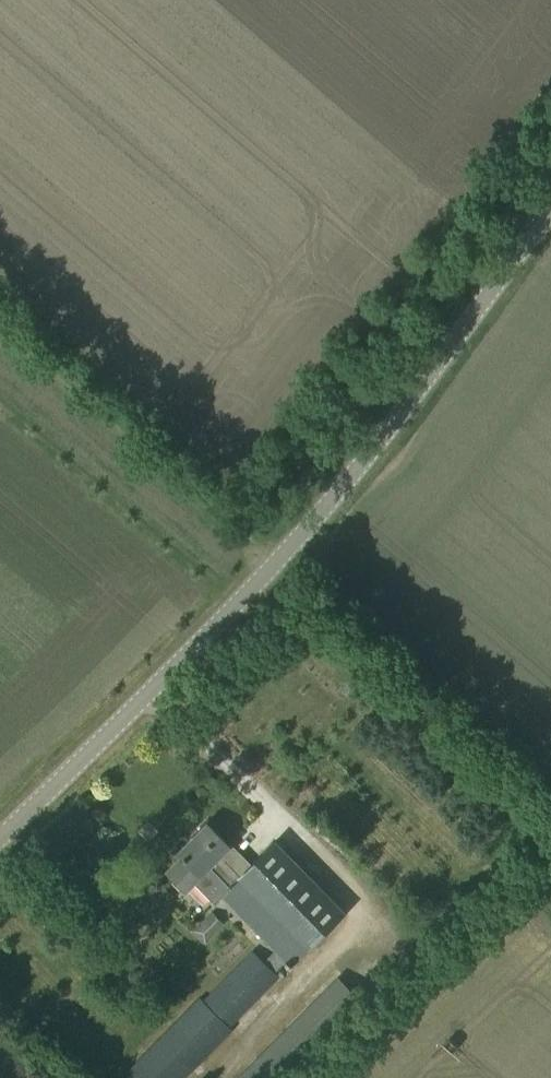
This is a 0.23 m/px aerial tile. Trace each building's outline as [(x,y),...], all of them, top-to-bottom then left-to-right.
[(181,850),(184,854),(169,869),(188,889),(196,882),(216,902),(224,894),(272,943),(269,946),(273,950),(267,958),(278,969),(288,959),(293,965),(348,911),(293,854),(291,857),(275,841),(251,865),(230,844),(230,843),(209,822),(181,850)] [(193,930),(206,942),(225,923),(212,911),(193,930)] [(235,1026),(232,1024),(280,975),(253,949),(205,998),(201,994),(121,1077),(185,1077),(235,1026)] [(369,1005),(372,1008),(405,975),(390,959),(357,992),(343,977),(241,1077),(296,1077),(369,1005)]
